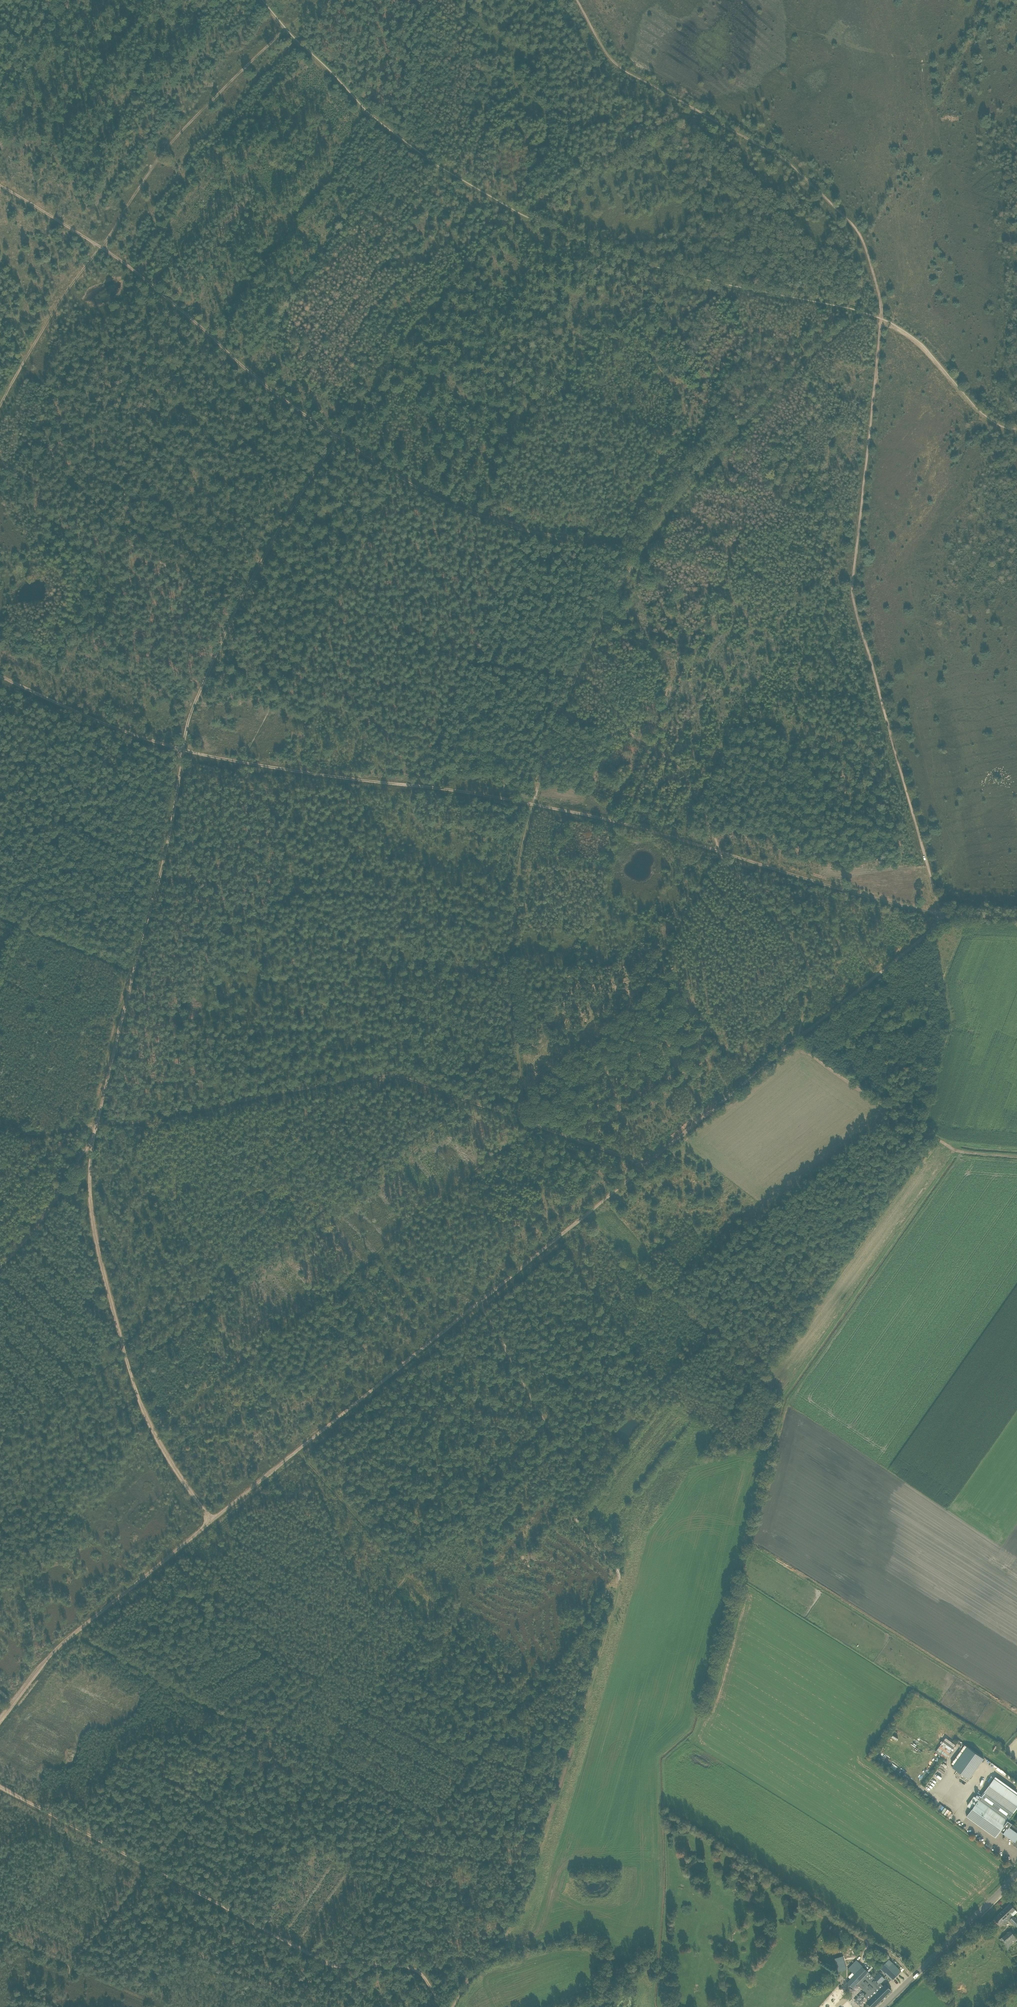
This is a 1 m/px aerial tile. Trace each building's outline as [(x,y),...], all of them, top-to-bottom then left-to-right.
[(938,1747),(935,1751),(945,1758),(948,1754),(938,1747)] [(967,1747),(952,1767),(969,1779),(984,1758),(967,1747)] [(966,1816),(996,1837),(1000,1831),(1003,1833),(1015,1841),(1013,1843),(1016,1845),(1015,1846),(1016,1847),(1016,1827),(1008,1821),(1016,1807),(1016,1795),(994,1778),(978,1800),(966,1816)] [(996,1927),(1002,1922),(1004,1925),(1010,1919),(1016,1925),(1016,1926),(1016,1920),(1013,1916),(1016,1912),(1016,1911),(1015,1909),(1010,1903),(991,1921),(996,1927)] [(1008,1948),(1016,1940),(1016,1938),(1010,1930),(1000,1939),(1008,1948)] [(835,1959),(838,1971),(847,1969),(843,1957),(835,1959)] [(885,1962),(880,1968),(889,1976),(892,1980),(901,1971),(889,1959),(885,1962)] [(847,1982),(853,1988),(858,1983),(861,1980),(867,1985),(863,1988),(867,1992),(865,1995),(870,2000),(869,2000),(867,2002),(872,2006),(874,2006),(884,1997),(891,1990),(885,1984),(884,1986),(883,1986),(880,1983),(885,1978),(878,1973),(874,1977),(868,1971),(862,1966),(855,1974),(847,1982)]
